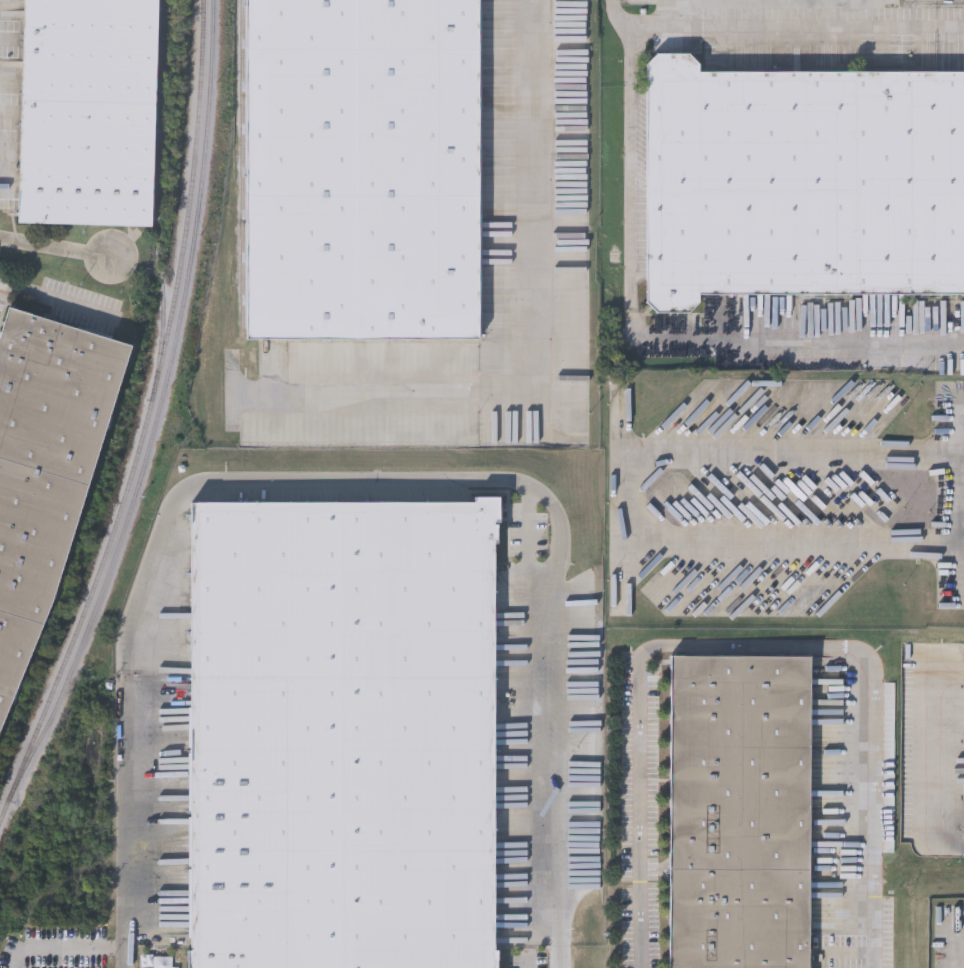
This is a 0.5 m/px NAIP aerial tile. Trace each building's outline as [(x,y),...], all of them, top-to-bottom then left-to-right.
[(18,224),(24,0),(157,0),(151,228),(18,224)] [(248,336),(249,0),(477,0),(476,337),(248,336)] [(703,67),(963,70),(963,295),(701,295),(687,310),(644,310),(646,54),(691,54),(703,67)] [(42,628),(0,732),(0,332),(6,312),(129,350),(42,628)] [(493,504),(497,967),(191,967),(188,506),(493,504)] [(810,655),(807,967),(666,967),(670,654),(810,655)]
